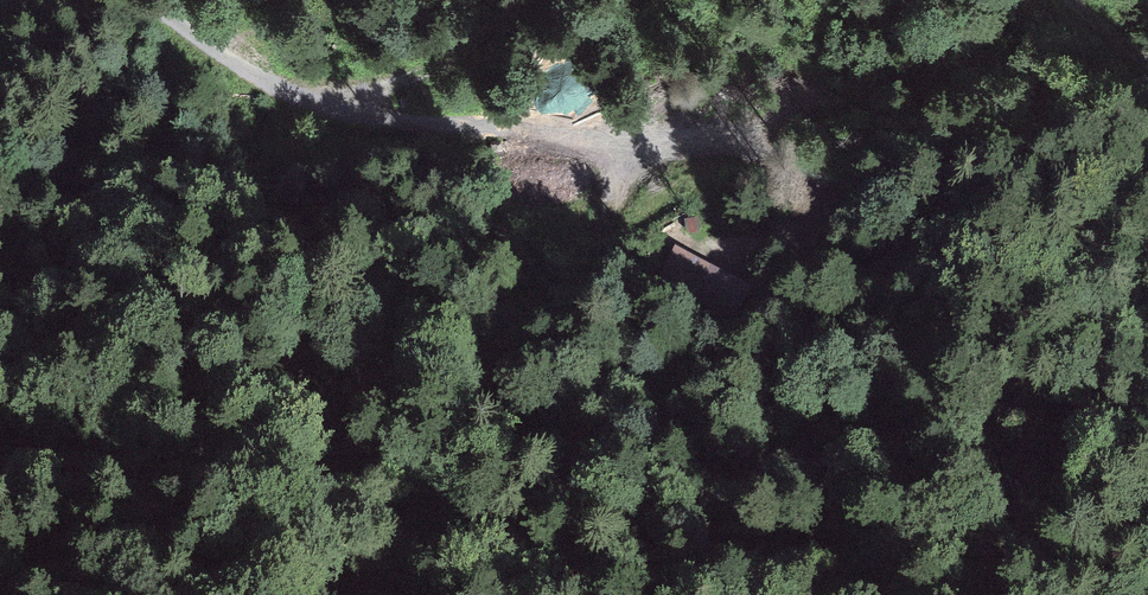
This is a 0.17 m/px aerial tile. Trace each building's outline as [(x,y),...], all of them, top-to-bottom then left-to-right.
[(730,323),(749,290),(676,247),(656,280),(730,323)]
